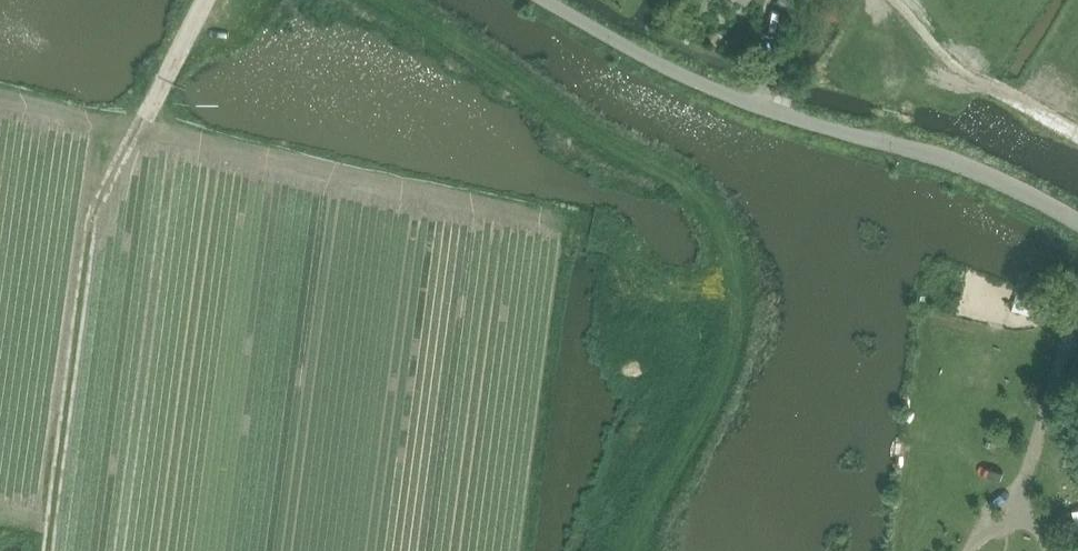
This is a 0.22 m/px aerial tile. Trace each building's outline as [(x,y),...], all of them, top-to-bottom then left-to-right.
[(771,18),(782,18),(781,0),(771,0),(771,18)]
